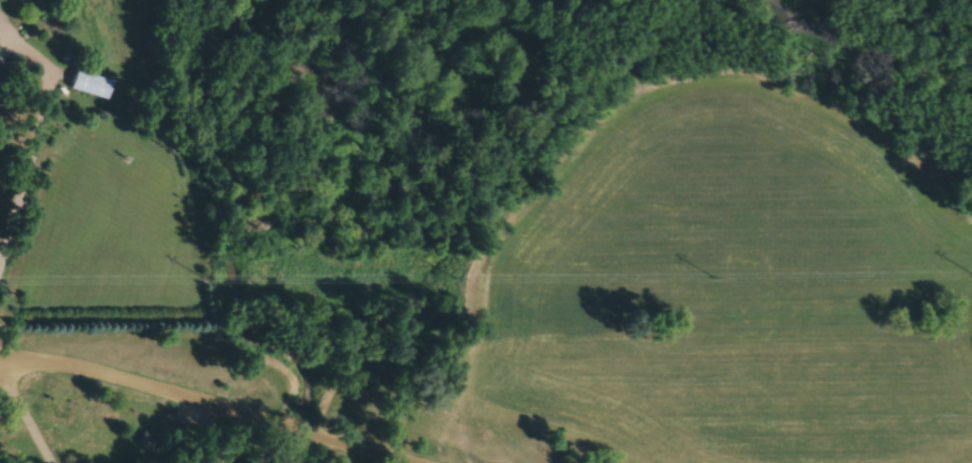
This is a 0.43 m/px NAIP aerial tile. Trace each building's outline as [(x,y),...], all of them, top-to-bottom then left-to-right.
[(11,74),(0,68),(0,94),(11,74)] [(109,100),(114,81),(77,71),(72,91),(109,100)] [(145,432),(141,449),(162,453),(166,437),(145,432)]
